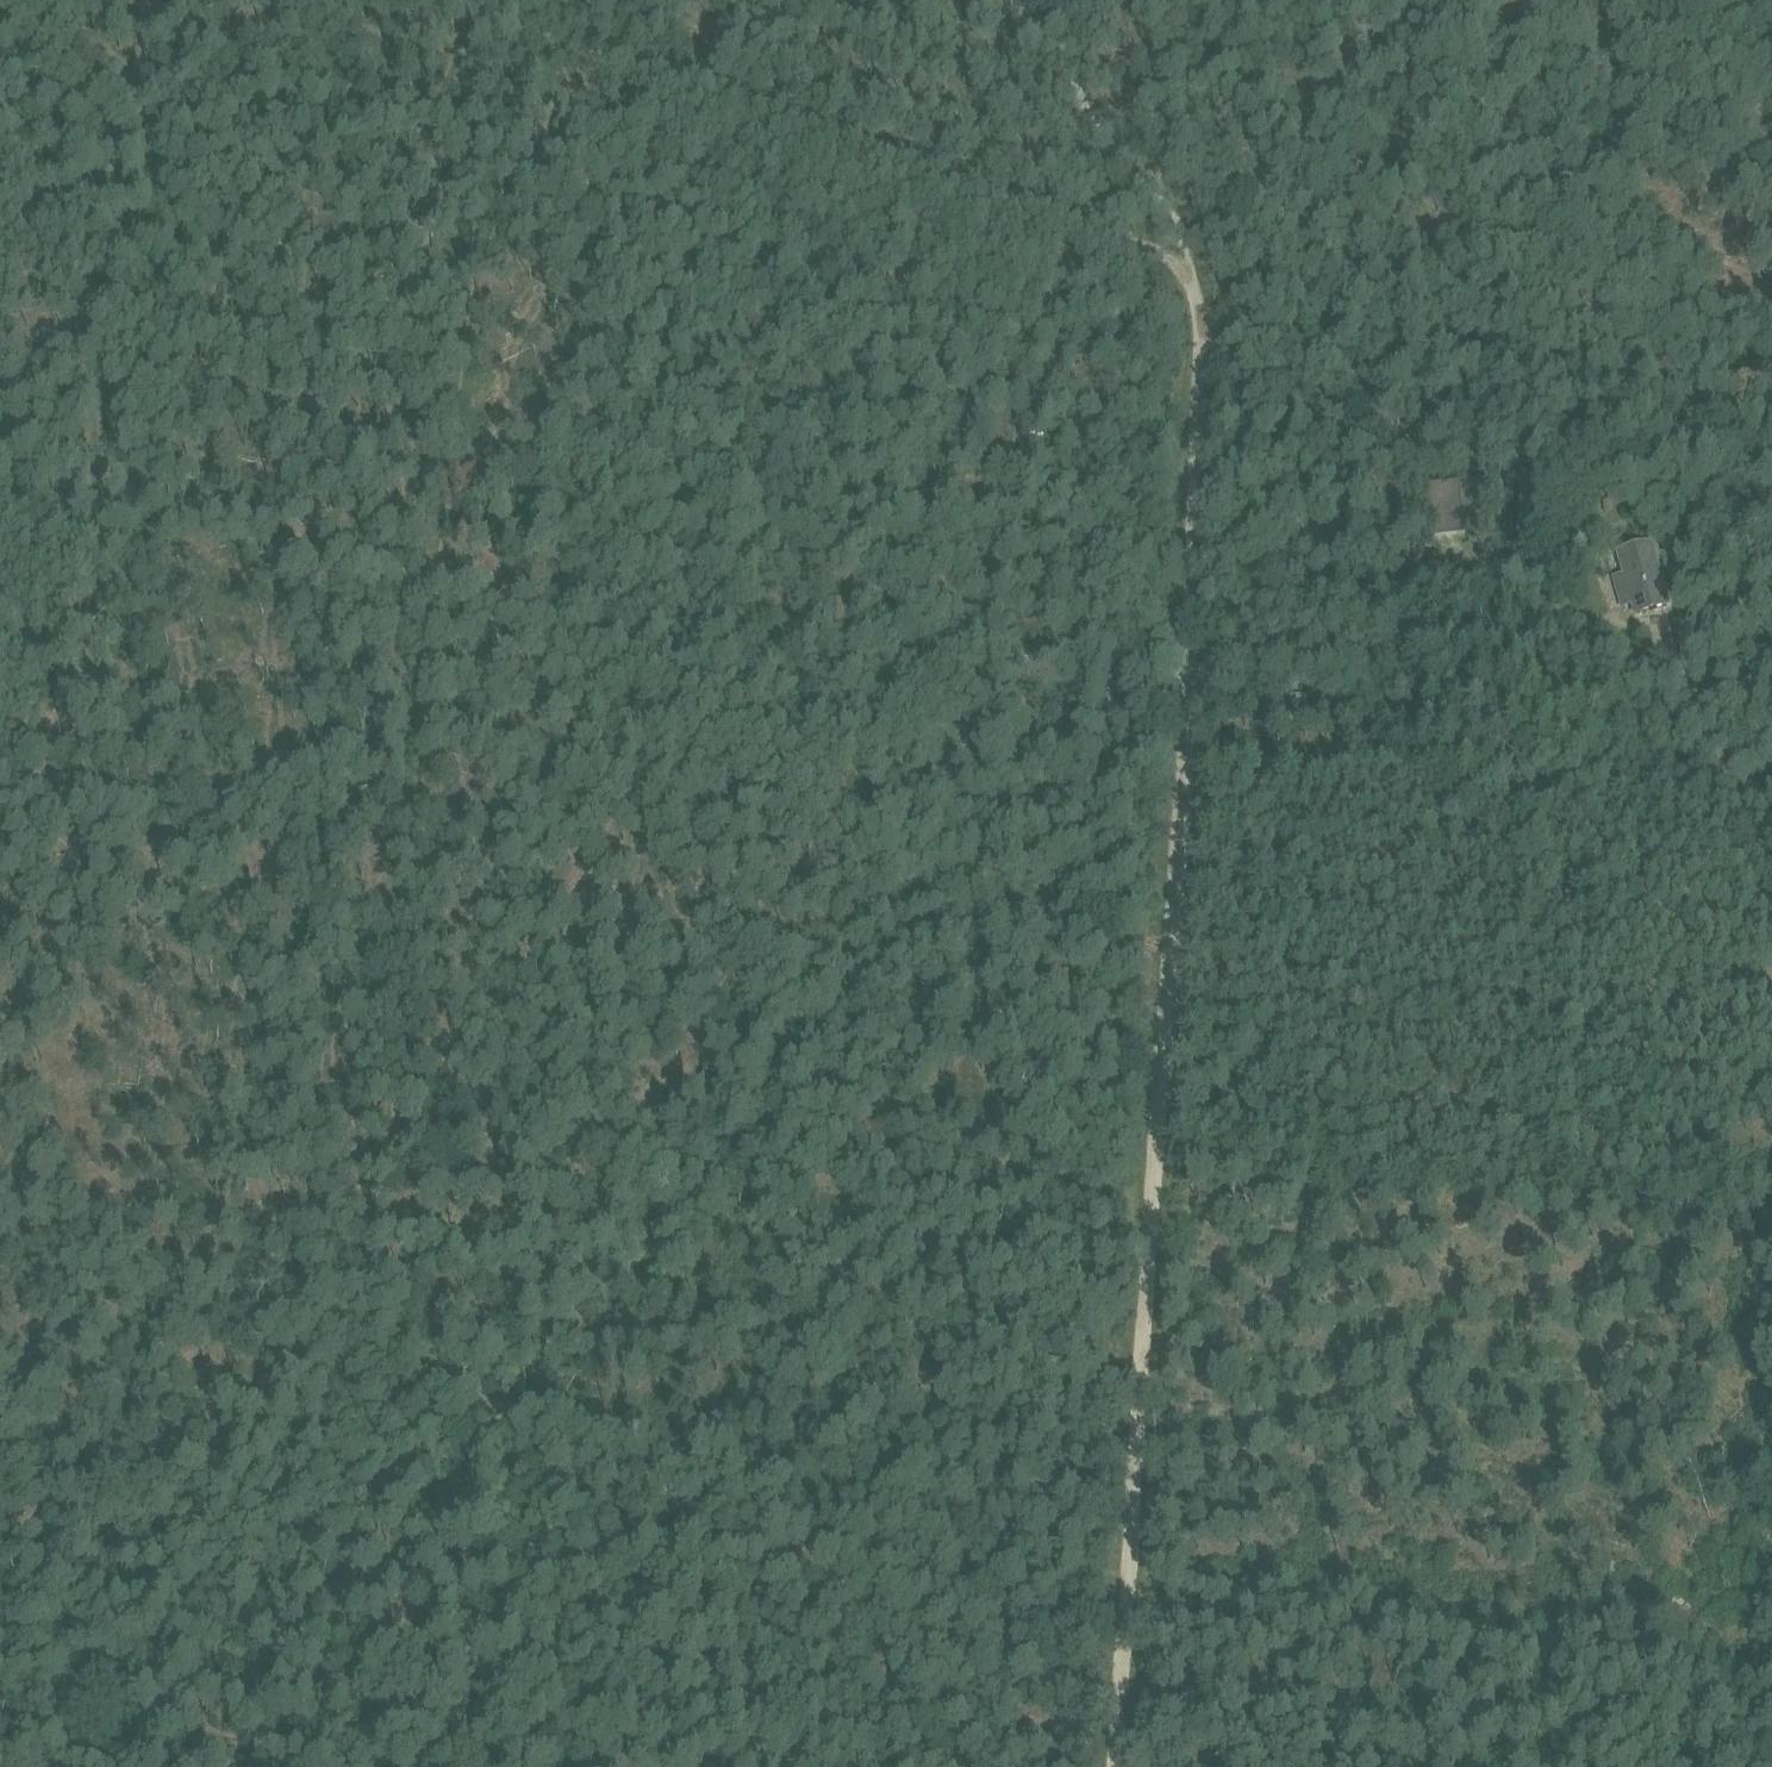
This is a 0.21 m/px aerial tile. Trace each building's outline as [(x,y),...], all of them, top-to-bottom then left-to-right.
[(1636,613),(1670,605),(1653,544),(1620,552),(1626,578),(1616,580),(1622,601),(1632,599),(1636,613)]
